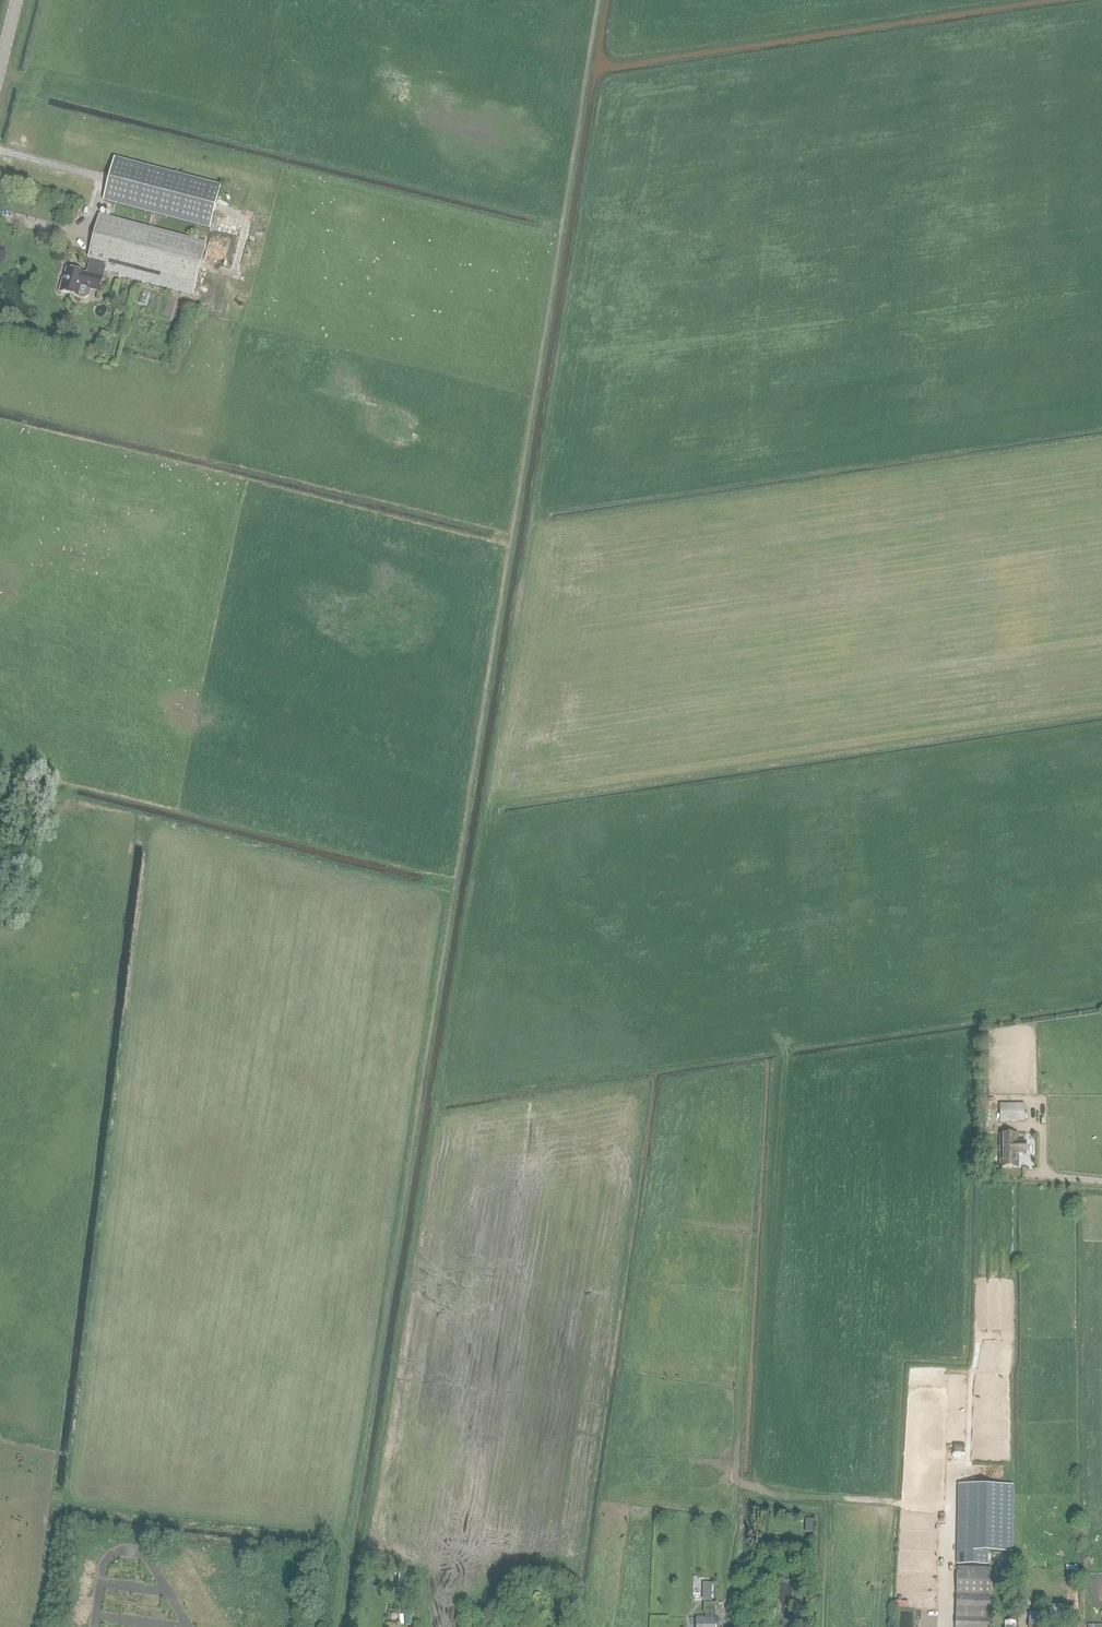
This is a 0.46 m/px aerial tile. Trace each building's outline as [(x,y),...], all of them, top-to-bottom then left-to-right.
[(210,229),(221,186),(114,158),(103,201),(210,229)] [(232,226),(232,216),(219,215),(218,226),(232,226)] [(59,292),(80,297),(85,298),(89,296),(90,290),(100,292),(104,278),(103,278),(105,270),(193,293),(195,286),(206,244),(100,216),(90,253),(88,259),(91,259),(87,274),(67,268),(64,280),(63,279),(59,292)] [(1000,1105),(1000,1121),(1024,1121),(1024,1105),(1000,1105)] [(1018,1142),(1018,1134),(1000,1134),(1000,1167),(1014,1167),(1014,1163),(1018,1163),(1018,1154),(1026,1154),(1026,1142),(1018,1142)] [(1012,1556),(1014,1489),(960,1487),(957,1552),(957,1567),(988,1568),(988,1555),(1012,1556)] [(94,1540),(81,1539),(79,1552),(92,1553),(94,1540)] [(177,1560),(165,1567),(172,1578),(183,1572),(177,1560)] [(131,1563),(118,1562),(116,1575),(129,1576),(131,1563)] [(91,1569),(78,1567),(76,1580),(89,1582),(91,1569)] [(991,1568),(988,1568),(957,1567),(955,1626),(989,1626),(991,1568)] [(1009,1569),(998,1569),(998,1582),(1009,1582),(1009,1569)] [(705,1600),(716,1600),(716,1582),(706,1582),(705,1600)] [(85,1610),(87,1597),(74,1596),(72,1609),(85,1610)] [(127,1598),(114,1596),(112,1609),(125,1611),(127,1598)] [(158,1602),(145,1600),(143,1614),(156,1615),(158,1602)] [(1059,1623),(1059,1605),(1045,1606),(1045,1623),(1059,1623)] [(413,1625),(412,1609),(398,1610),(399,1621),(399,1622),(405,1622),(405,1626),(413,1625)] [(1029,1626),(1039,1626),(1039,1624),(1042,1624),(1042,1613),(1028,1613),(1029,1626)] [(696,1626),(716,1626),(716,1618),(705,1618),(705,1616),(696,1616),(696,1618),(696,1626)]
